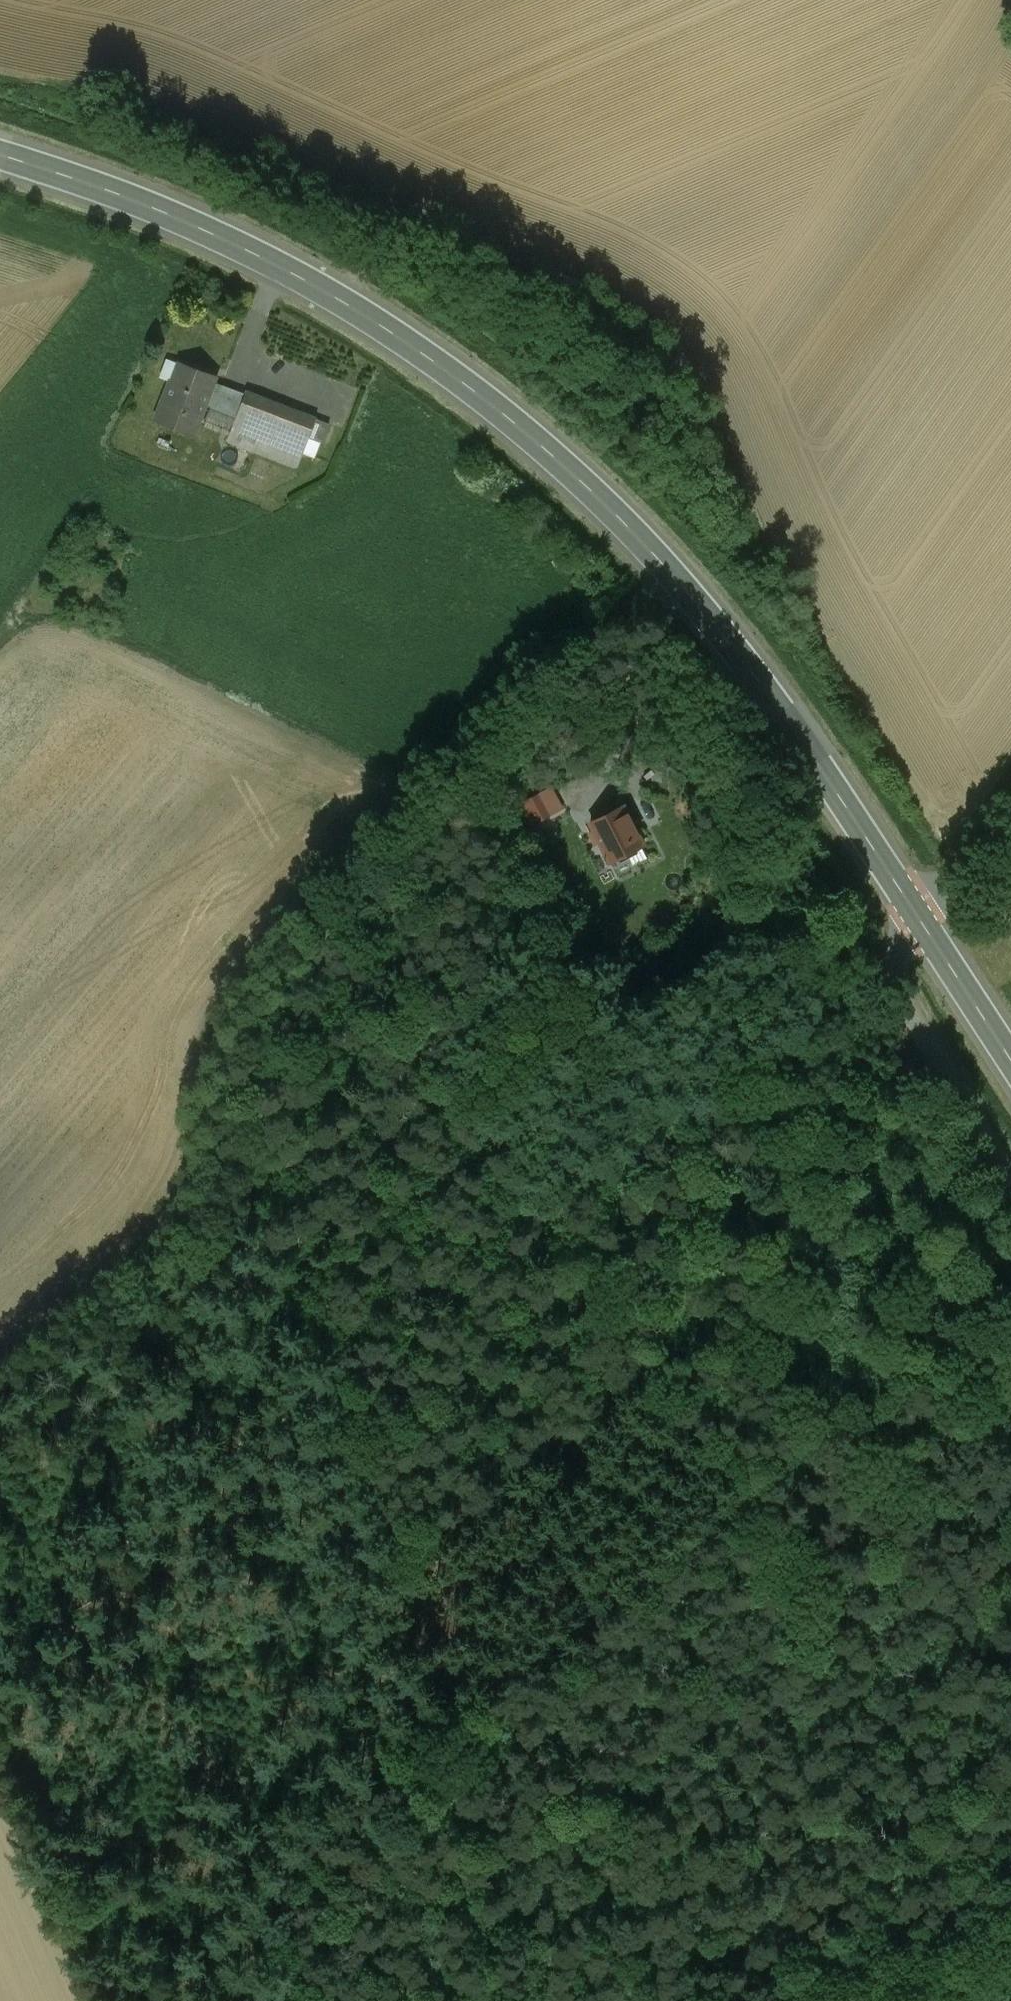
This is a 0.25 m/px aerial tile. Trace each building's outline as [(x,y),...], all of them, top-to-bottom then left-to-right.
[(216,376),(183,363),(175,384),(169,381),(155,418),(194,433),(206,403),(214,381),(216,376)] [(246,393),(214,381),(206,403),(238,415),(246,393)] [(317,418),(247,391),(246,393),(238,415),(228,440),(298,467),(309,439),(317,418)] [(329,423),(317,418),(309,439),(321,444),(329,423)] [(540,794),(526,801),(537,822),(551,815),(540,794)] [(625,806),(591,823),(600,841),(611,862),(645,845),(625,806)] [(600,841),(591,823),(585,826),(594,844),(600,841)]
